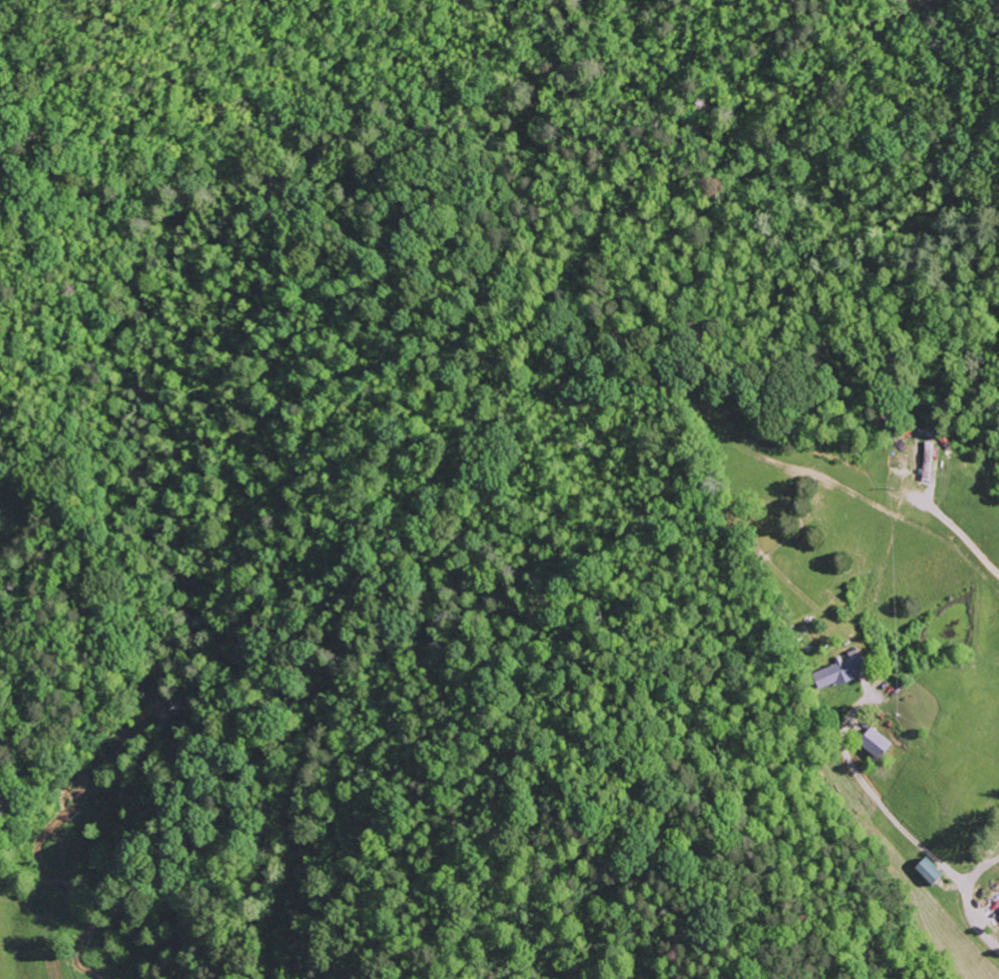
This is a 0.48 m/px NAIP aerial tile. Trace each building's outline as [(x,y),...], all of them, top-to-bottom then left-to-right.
[(935,443),(926,442),(920,481),(929,482),(935,443)] [(812,671),(819,689),(836,683),(837,685),(867,674),(858,650),(847,653),(849,659),(812,671)] [(892,742),(869,727),(858,745),(881,759),(892,742)] [(914,868),(931,885),(941,875),(924,858),(914,868)]
